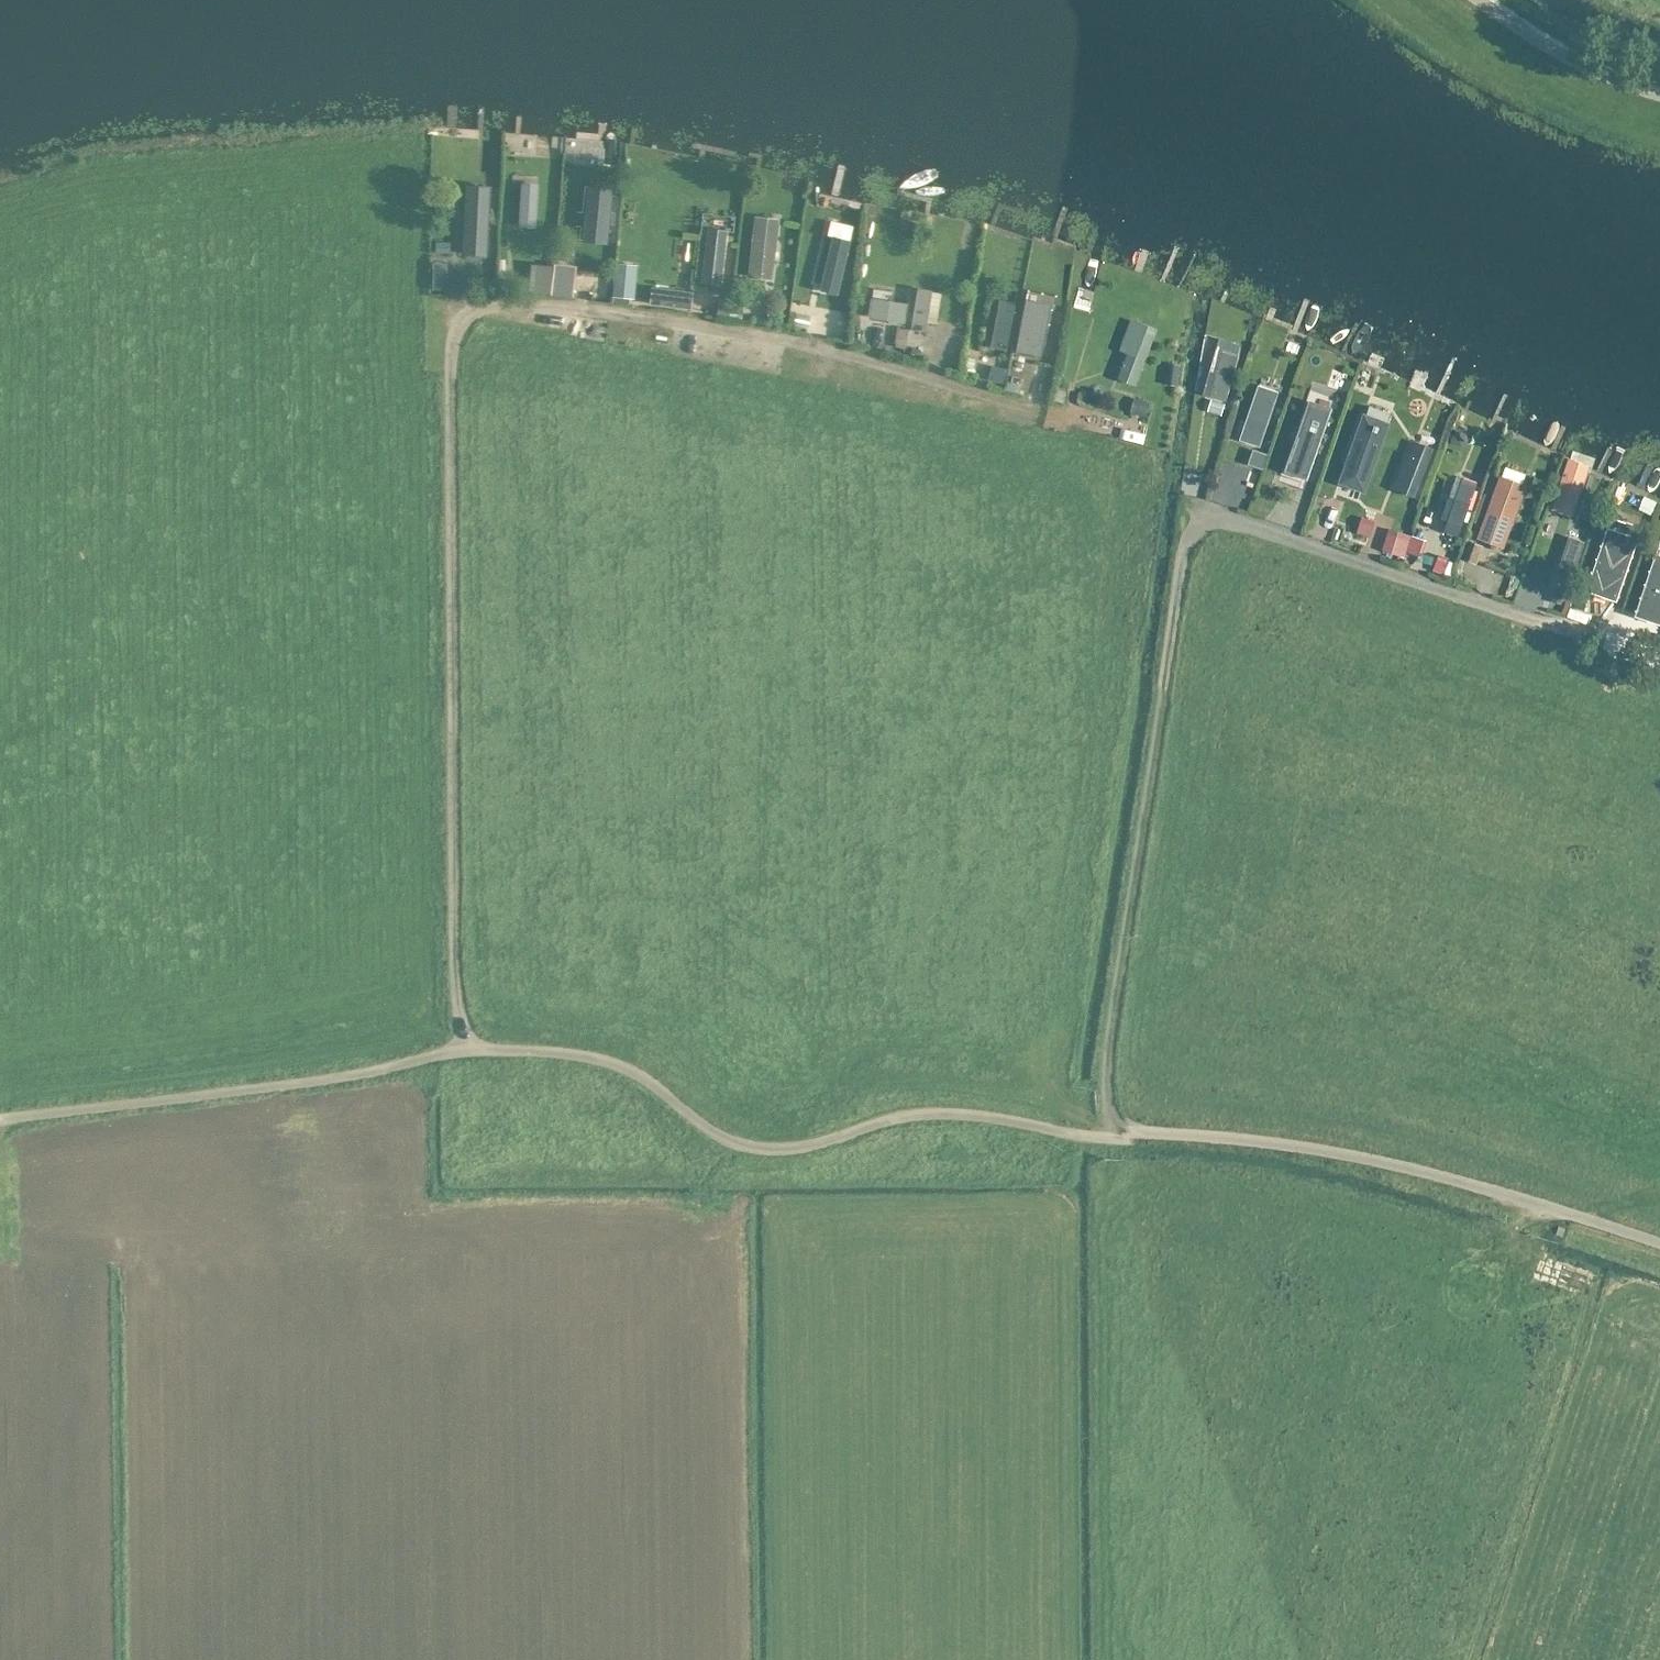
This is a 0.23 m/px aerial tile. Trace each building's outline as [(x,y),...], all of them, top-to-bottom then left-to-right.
[(527,145),(547,146),(548,133),(528,132),(527,145)] [(521,179),(520,189),(511,188),(509,213),(531,215),(534,180),(521,179)] [(484,248),(487,181),(465,180),(462,246),(484,248)] [(609,182),(592,180),(587,234),(604,236),(609,182)] [(769,272),(772,250),(767,249),(770,223),(753,221),(747,269),(769,272)] [(700,275),(718,277),(724,224),(706,222),(700,275)] [(848,232),(831,228),(819,283),(836,287),(848,232)] [(447,237),(434,237),(434,246),(447,246),(447,237)] [(633,292),(635,258),(614,256),(611,291),(633,292)] [(915,283),(910,322),(924,325),(930,285),(915,283)] [(728,306),(730,293),(718,291),(716,304),(728,306)] [(870,292),(867,309),(902,315),(904,298),(870,292)] [(742,294),(730,293),(728,306),(740,308),(742,294)] [(998,295),(989,340),(1003,343),(1012,298),(998,295)] [(1037,348),(1046,301),(1023,297),(1014,344),(1037,348)] [(809,309),(789,305),(786,318),(807,322),(809,309)] [(829,306),(827,326),(838,328),(840,307),(829,306)] [(1140,322),(1118,379),(1135,385),(1151,343),(1149,342),(1154,328),(1140,322)] [(1221,352),(1209,396),(1225,401),(1238,357),(1221,352)] [(988,372),(1000,375),(1003,363),(991,360),(988,372)] [(1011,369),(1008,380),(1017,383),(1020,372),(1011,369)] [(1258,385),(1240,440),(1260,447),(1279,392),(1258,385)] [(1312,397),(1286,468),(1308,475),(1333,405),(1312,397)] [(1362,424),(1341,482),(1362,489),(1367,491),(1391,424),(1365,414),(1362,424)] [(1273,451),(1286,455),(1291,436),(1278,433),(1273,451)] [(1414,497),(1432,450),(1417,444),(1412,457),(1407,455),(1393,489),(1414,497)] [(1242,478),(1256,485),(1264,468),(1250,461),(1242,478)] [(1473,536),(1500,546),(1524,484),(1497,473),(1473,536)] [(1453,504),(1447,502),(1444,510),(1450,512),(1444,530),(1459,535),(1476,486),(1462,481),(1453,504)] [(1217,501),(1231,502),(1232,483),(1218,482),(1217,501)] [(1375,521),(1362,516),(1356,533),(1370,538),(1375,521)] [(1587,533),(1571,527),(1557,569),(1573,574),(1587,533)] [(1388,529),(1382,551),(1405,558),(1406,554),(1411,536),(1388,529)] [(1631,540),(1608,533),(1589,587),(1612,595),(1631,540)] [(1593,569),(1597,548),(1587,545),(1583,567),(1593,569)] [(1437,558),(1433,568),(1444,572),(1448,561),(1437,558)] [(1658,559),(1640,613),(1659,620),(1659,559),(1658,559)] [(1526,589),(1536,593),(1544,575),(1534,570),(1526,589)] [(1583,610),(1588,598),(1579,595),(1575,608),(1583,610)] [(1560,604),(1552,601),(1548,614),(1556,617),(1560,604)] [(1659,647),(1659,635),(1655,633),(1651,645),(1659,648),(1659,647)] [(1555,1234),(1562,1236),(1564,1228),(1558,1226),(1555,1234)]
